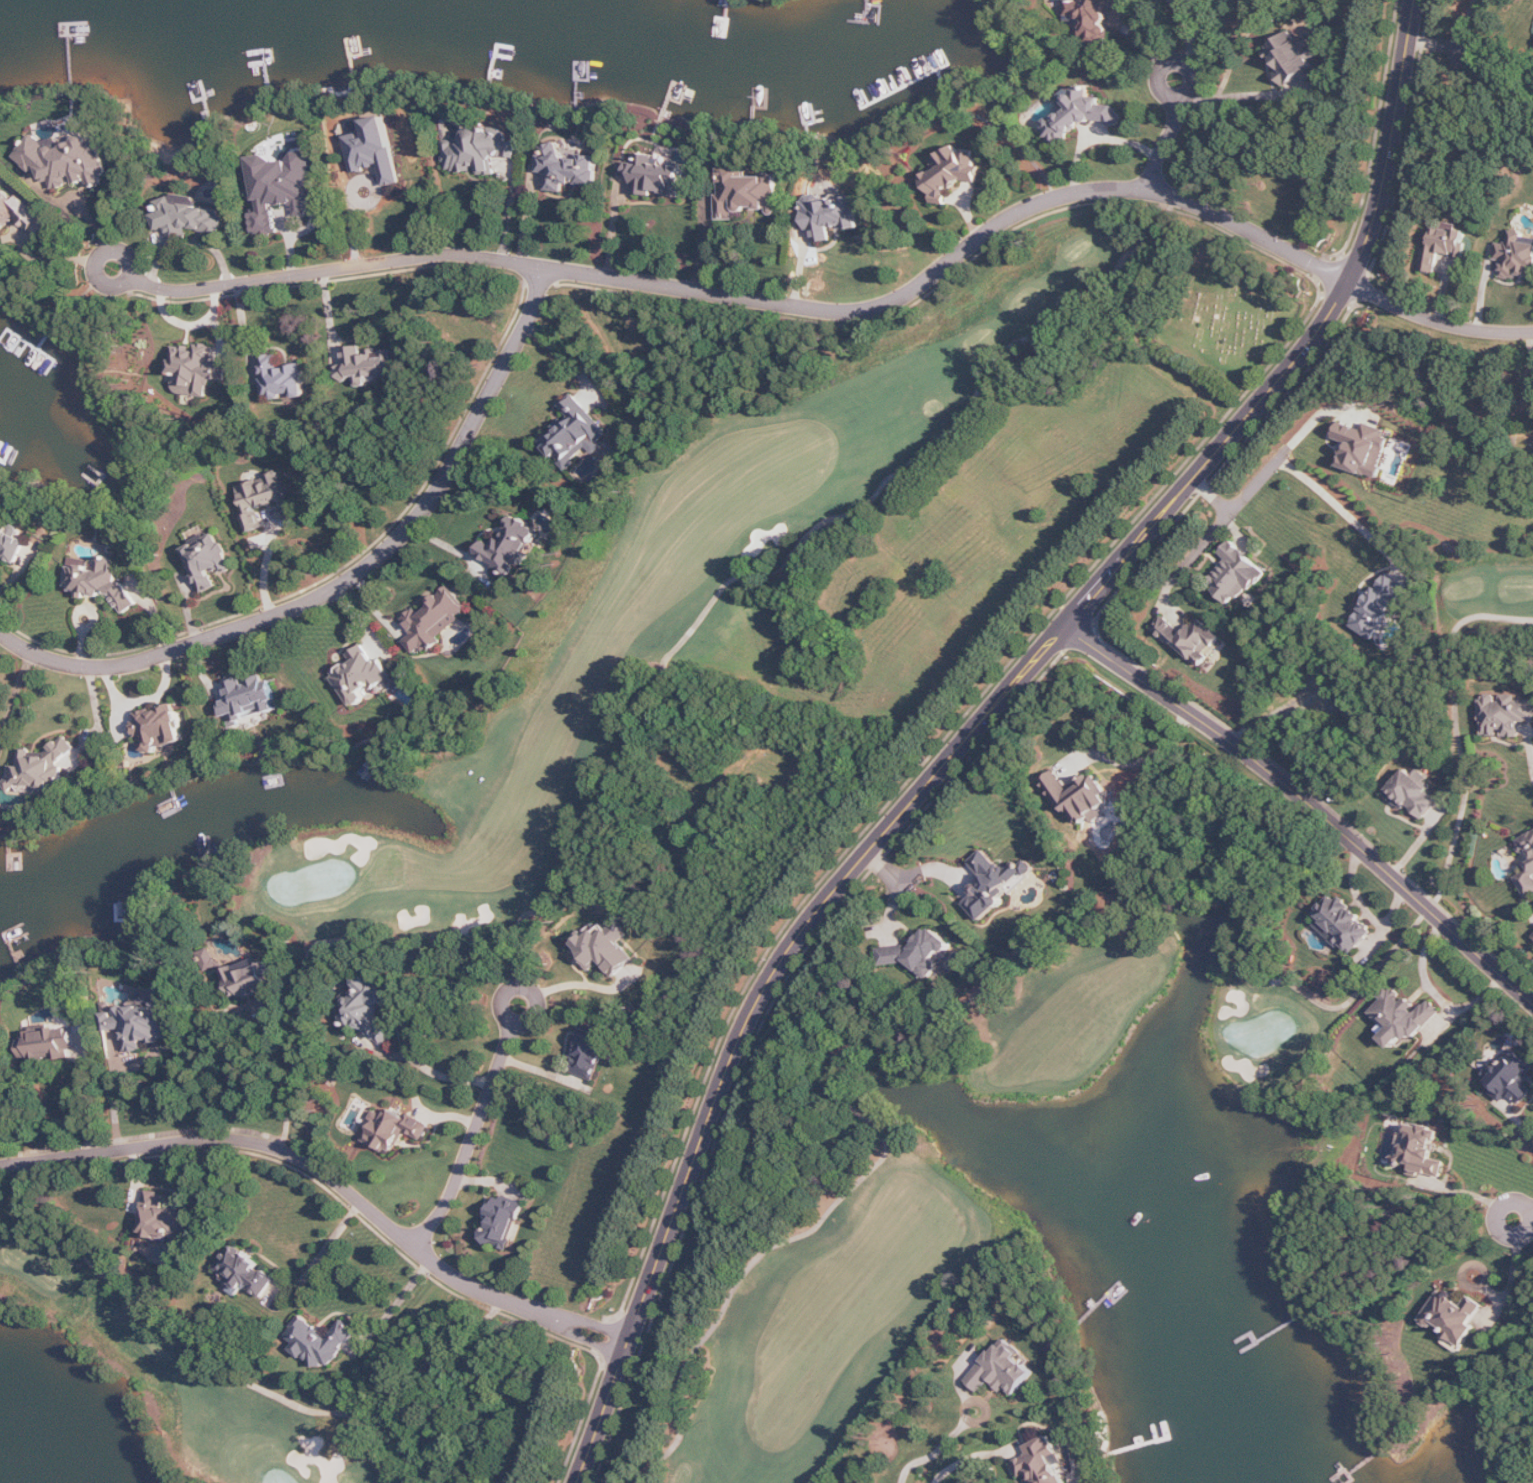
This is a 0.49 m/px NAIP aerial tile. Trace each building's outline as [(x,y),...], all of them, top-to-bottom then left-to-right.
[(1109,45),(1108,10),(1127,10),(1126,0),(1080,0),(1069,0),(1069,20),(1082,20),(1083,45),(1109,45)] [(1288,86),(1302,77),(1306,83),(1321,73),(1312,60),(1320,55),(1307,36),(1298,42),(1291,31),(1264,49),(1288,86)] [(1108,121),(1114,128),(1125,118),(1114,105),(1102,106),(1101,97),(1091,98),(1090,87),(1073,88),(1063,97),(1064,108),(1071,108),(1058,118),(1047,119),(1048,134),(1055,144),(1061,143),(1086,123),(1108,121)] [(348,136),(355,174),(368,172),(367,169),(382,166),(385,187),(401,184),(389,116),(367,120),(369,132),(348,136)] [(494,176),(496,156),(516,158),(518,143),(508,141),(509,132),(466,127),(464,143),(448,141),(445,168),(481,173),(481,174),(494,176)] [(16,157),(35,173),(42,171),(44,177),(54,186),(55,190),(78,182),(80,184),(88,181),(91,189),(106,184),(104,178),(109,172),(99,144),(97,143),(92,145),(89,136),(53,149),(37,135),(34,136),(16,157)] [(597,186),(600,156),(581,154),(581,159),(564,158),(565,146),(547,144),(546,156),(542,155),(540,173),(549,173),(548,191),(565,192),(566,184),(597,186)] [(980,183),(982,166),(976,165),(978,152),(959,150),(959,152),(937,150),(934,174),(932,174),(929,202),(947,204),(949,188),(958,189),(959,181),(980,183)] [(253,158),(259,209),(255,210),(258,237),(281,234),(278,206),(295,204),(297,218),(310,216),(309,202),(317,201),(312,152),(253,158)] [(686,167),(655,164),(656,155),(639,153),(638,164),(629,163),(628,177),(635,178),(634,186),(644,187),(643,195),(653,196),(653,193),(683,196),(686,167)] [(718,220),(735,220),(736,210),(779,211),(780,176),(747,175),(747,167),(724,166),(723,195),(719,195),(718,220)] [(40,238),(52,224),(22,197),(19,200),(3,186),(9,180),(0,172),(0,234),(16,217),(40,238)] [(860,228),(856,197),(818,203),(819,209),(804,211),(807,230),(814,229),(816,243),(833,241),(831,228),(846,226),(847,230),(860,228)] [(1421,271),(1438,273),(1441,254),(1465,258),(1470,231),(1460,230),(1460,225),(1444,222),(1443,229),(1435,228),(1431,250),(1425,249),(1421,271)] [(1526,237),(1526,232),(1513,230),(1511,244),(1499,242),(1497,260),(1504,261),(1502,276),(1532,280),(1532,238),(1526,237)] [(211,396),(211,380),(228,381),(229,364),(213,363),(214,345),(197,344),(197,348),(175,347),(173,375),(185,375),(185,384),(177,383),(177,395),(211,396)] [(393,350),(377,352),(376,349),(365,350),(364,345),(346,348),(349,366),(342,367),(343,381),(357,379),(358,384),(397,378),(393,350)] [(263,356),(267,396),(276,395),(276,399),(308,396),(305,365),(281,367),(280,355),(263,356)] [(561,405),(572,417),(544,441),(567,469),(591,449),(596,454),(604,447),(600,442),(609,433),(575,393),(561,405)] [(1343,468),(1379,477),(1391,430),(1366,424),(1364,429),(1341,423),(1336,439),(1349,443),(1343,468)] [(239,486),(247,515),(244,515),(249,532),(265,528),(259,508),(290,500),(282,474),(239,486)] [(479,558),(513,574),(519,562),(524,565),(541,529),(515,517),(505,539),(502,538),(498,545),(487,540),(479,558)] [(29,541),(11,533),(14,527),(0,521),(0,552),(20,561),(29,541)] [(203,594),(219,587),(212,571),(223,567),(225,573),(234,569),(218,533),(186,547),(194,566),(192,567),(203,594)] [(1236,607),(1267,570),(1232,541),(1221,553),(1228,559),(1208,583),(1236,607)] [(71,556),(68,589),(82,590),(81,597),(89,598),(90,594),(120,597),(119,608),(132,609),(135,584),(119,582),(121,561),(71,556)] [(1410,586),(1386,571),(1352,626),(1375,641),(1410,586)] [(404,618),(416,634),(406,640),(416,654),(424,648),(426,651),(466,621),(461,614),(468,609),(451,586),(431,601),(434,605),(422,614),(418,608),(404,618)] [(1185,635),(1164,615),(1154,626),(1203,669),(1215,655),(1213,653),(1225,639),(1200,618),(1185,635)] [(395,677),(383,658),(377,662),(365,644),(350,655),(354,661),(333,675),(355,708),(371,697),(369,694),(395,677)] [(231,729),(244,725),(244,727),(251,725),(249,718),(277,710),(275,702),(279,701),(273,680),(266,682),(265,677),(245,683),(243,677),(227,682),(232,699),(223,702),(231,729)] [(1532,721),(1532,700),(1518,700),(1518,694),(1500,694),(1500,696),(1483,696),(1483,735),(1504,735),(1504,737),(1521,737),(1521,721),(1532,721)] [(187,741),(178,704),(138,714),(140,722),(136,723),(140,738),(144,737),(148,754),(159,751),(158,748),(187,741)] [(79,749),(68,736),(46,753),(35,753),(32,750),(22,750),(22,766),(11,766),(11,778),(5,783),(11,789),(23,789),(25,791),(52,791),(56,788),(64,788),(64,761),(79,749)] [(1386,796),(1406,810),(1408,807),(1427,820),(1441,800),(1430,792),(1434,786),(1426,780),(1429,776),(1419,769),(1416,775),(1406,768),(1386,796)] [(1042,780),(1059,805),(1065,801),(1082,827),(1093,819),(1096,823),(1108,816),(1103,809),(1113,803),(1095,775),(1070,791),(1056,770),(1042,780)] [(1532,870),(1518,877),(1528,899),(1532,897),(1532,832),(1518,840),(1532,870)] [(986,922),(1037,868),(1028,860),(1023,866),(1017,861),(1007,871),(984,849),(971,863),(986,877),(974,889),(978,893),(967,905),(986,922)] [(1317,925),(1341,948),(1344,945),(1354,954),(1377,930),(1342,898),(1338,901),(1332,895),(1317,912),(1323,919),(1317,925)] [(614,977),(636,960),(622,942),(630,936),(619,921),(609,929),(604,924),(596,930),(592,925),(573,940),(579,947),(574,951),(590,971),(602,961),(614,977)] [(881,949),(882,966),(918,963),(919,979),(944,977),(941,934),(915,936),(916,946),(881,949)] [(226,970),(235,997),(245,994),(246,999),(262,994),(269,1015),(283,1010),(267,961),(260,964),(258,959),(226,970)] [(375,1012),(394,993),(380,978),(375,983),(366,974),(359,982),(361,984),(341,1004),(350,1014),(342,1021),(352,1031),(360,1023),(384,1047),(397,1033),(375,1012)] [(1443,1011),(1431,999),(1420,1011),(1406,997),(1405,998),(1393,988),(1370,1012),(1383,1024),(1375,1032),(1394,1049),(1405,1037),(1412,1044),(1443,1011)] [(126,1029),(128,1053),(145,1051),(144,1044),(162,1042),(161,1039),(171,1038),(167,1004),(143,1007),(143,1005),(103,1010),(106,1032),(126,1029)] [(24,1061),(68,1058),(67,1049),(75,1049),(74,1028),(22,1032),(24,1061)] [(1514,1047),(1486,1076),(1495,1084),(1489,1090),(1503,1103),(1510,1095),(1521,1105),(1532,1093),(1532,1091),(1524,1083),(1532,1074),(1532,1065),(1514,1047)] [(365,1141),(394,1156),(407,1131),(425,1141),(432,1126),(410,1114),(408,1117),(391,1109),(387,1116),(379,1112),(365,1141)] [(1435,1159),(1441,1130),(1409,1124),(1401,1164),(1412,1166),(1411,1172),(1443,1179),(1447,1162),(1435,1159)] [(166,1193),(150,1191),(143,1237),(179,1242),(180,1232),(191,1233),(193,1213),(164,1209),(166,1193)] [(524,1204),(498,1197),(490,1229),(489,1229),(485,1243),(512,1250),(524,1204)] [(277,1279),(259,1267),(262,1263),(234,1245),(219,1269),(226,1273),(222,1279),(234,1286),(231,1290),(239,1295),(244,1286),(264,1299),(277,1279)] [(1485,1305),(1471,1297),(1467,1304),(1441,1289),(1421,1325),(1465,1350),(1478,1326),(1474,1324),(1485,1305)] [(344,1320),(331,1337),(303,1316),(287,1337),(296,1344),(293,1348),(326,1373),(358,1331),(344,1320)] [(1037,1372),(1019,1358),(1024,1351),(1006,1337),(968,1383),(981,1393),(991,1381),(1005,1392),(1008,1389),(1016,1397),(1037,1372)] [(1052,1435),(1027,1446),(1031,1455),(1014,1463),(1021,1478),(1032,1474),(1036,1482),(1067,1482),(1061,1469),(1066,1466),(1052,1435)]
